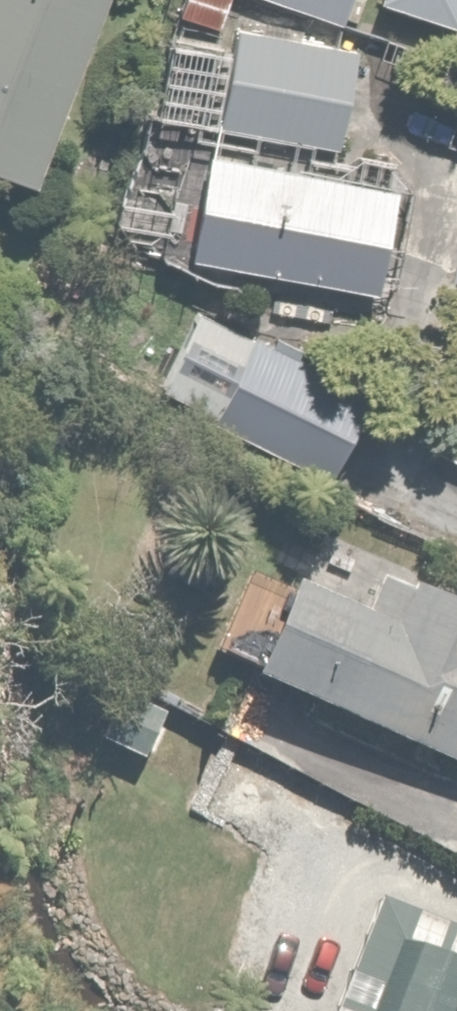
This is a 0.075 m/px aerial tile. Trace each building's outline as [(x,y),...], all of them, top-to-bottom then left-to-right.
[(45,172),(109,0),(0,0),(0,156),(45,172)] [(181,12),(223,28),(233,0),(186,0),(181,12)] [(352,20),(359,0),(298,0),(352,20)] [(451,25),(456,9),(456,0),(386,0),(451,25)] [(361,48),(239,26),(221,122),(343,145),(361,48)] [(217,146),(197,258),(374,289),(394,177),(217,146)] [(205,303),(161,389),(328,473),(371,388),(205,303)] [(259,667),(456,751),(456,596),(422,581),(418,592),(382,577),(367,610),(296,580),(259,667)] [(165,706),(120,684),(95,734),(140,756),(165,706)] [(334,875),(295,856),(271,904),(254,896),(226,953),(299,989),(340,905),(323,897),(334,875)] [(404,932),(375,1010),(454,1010),(456,1004),(456,951),(404,932)]
